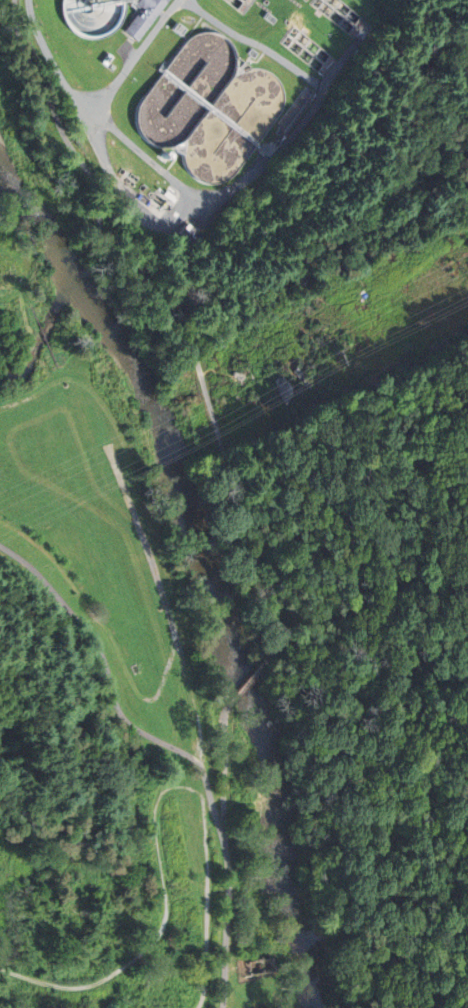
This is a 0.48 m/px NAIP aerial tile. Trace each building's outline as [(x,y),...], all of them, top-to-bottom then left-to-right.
[(73,35),(119,38),(121,0),(75,0),(73,35)] [(133,3),(135,0),(168,0),(136,39),(124,30),(140,9),(133,3)]
